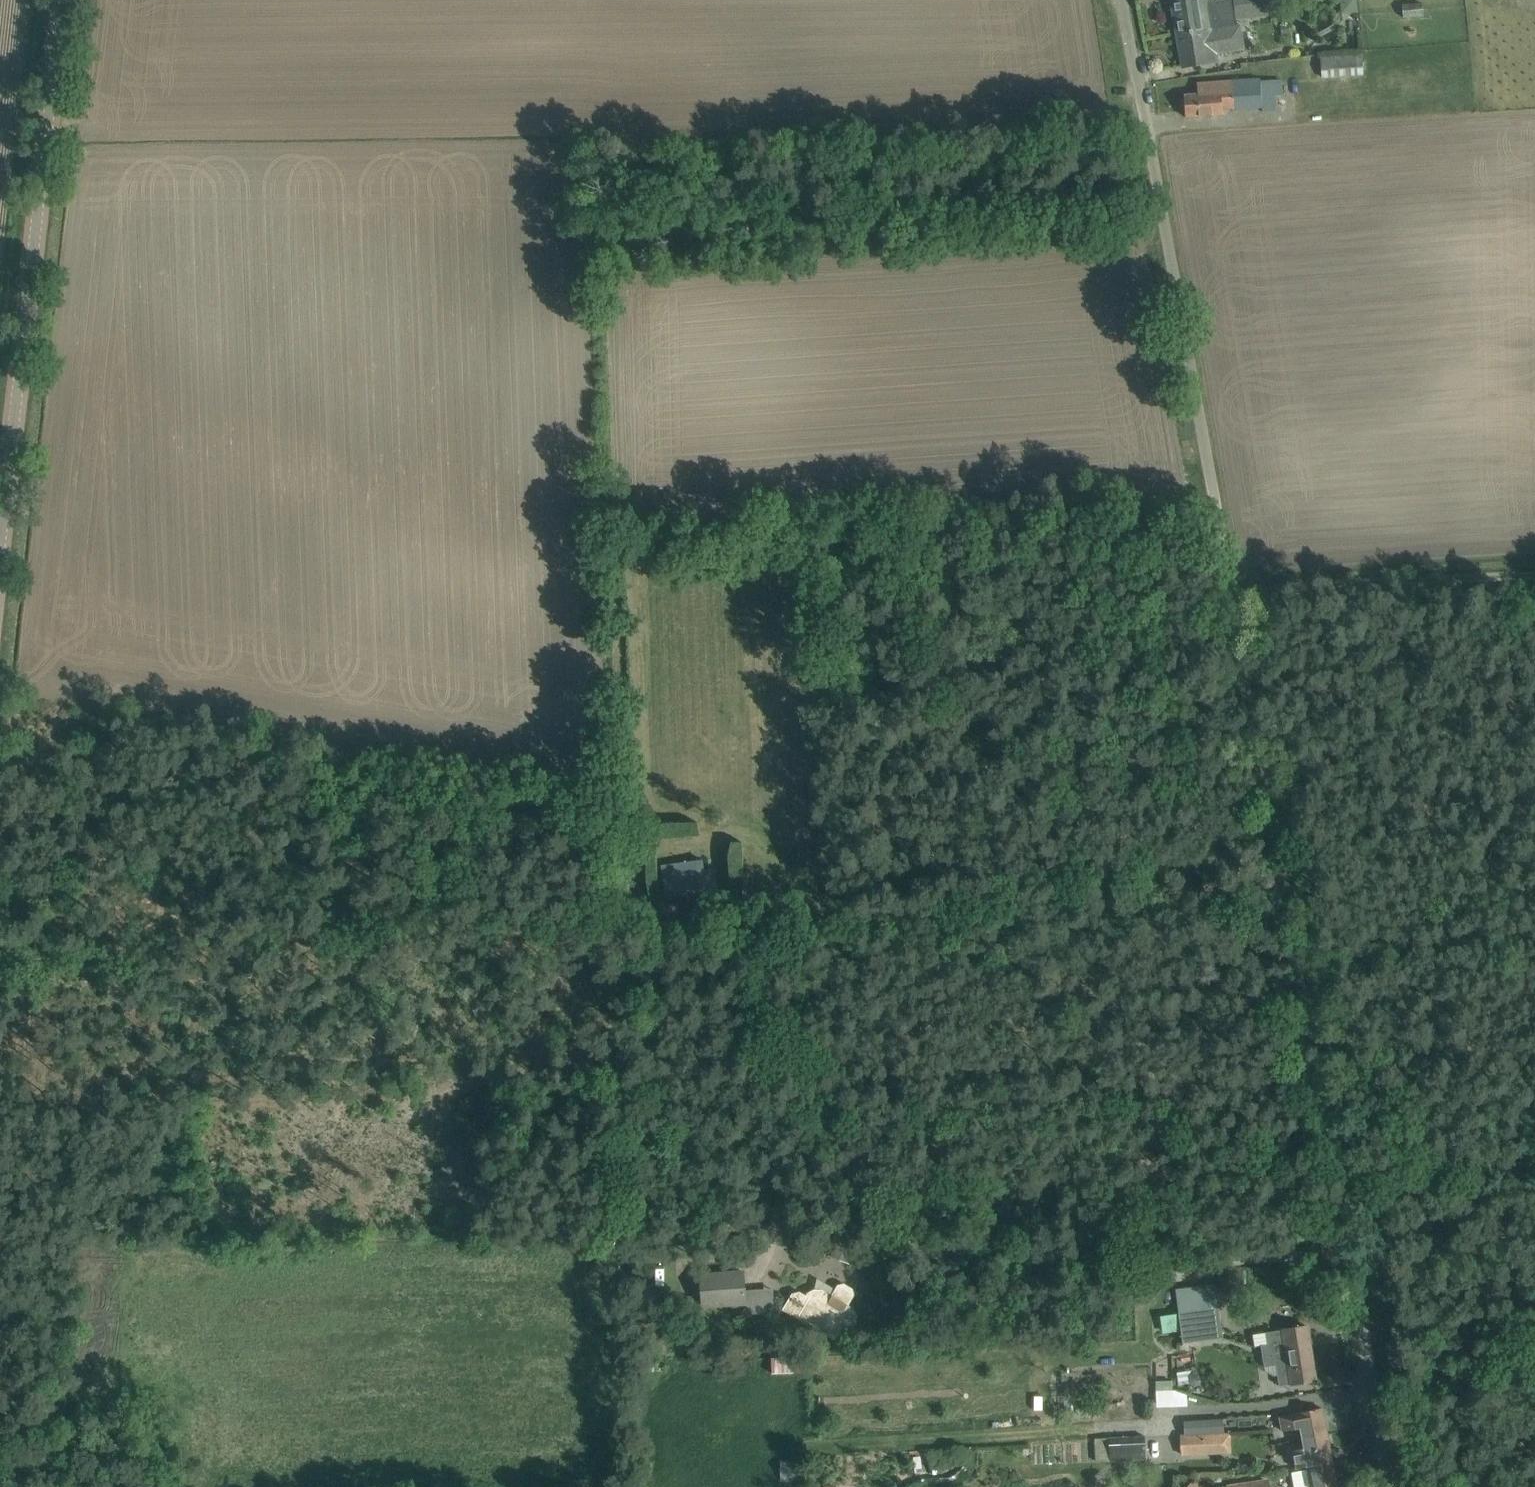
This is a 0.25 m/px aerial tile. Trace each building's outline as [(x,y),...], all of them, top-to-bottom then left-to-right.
[(1232,2),(1208,6),(1207,0),(1181,0),(1170,2),(1176,35),(1211,28),(1236,24),(1232,2)] [(1236,20),(1277,14),(1275,0),(1233,0),(1236,20)] [(1211,28),(1176,35),(1181,67),(1217,61),(1216,54),(1244,49),(1240,24),(1236,24),(1211,28)] [(1320,53),(1322,79),(1363,75),(1361,49),(1320,53)] [(1233,89),(1233,81),(1197,84),(1197,94),(1183,95),(1185,117),(1205,116),(1222,115),(1222,109),(1234,109),(1262,107),(1262,111),(1275,110),(1275,94),(1281,94),(1281,80),(1262,80),(1247,81),(1248,88),(1233,89)] [(663,862),(664,894),(706,892),(704,860),(663,862)] [(745,1308),(745,1316),(775,1314),(774,1289),(745,1291),(743,1272),(695,1276),(698,1312),(745,1308)] [(783,1309),(834,1340),(842,1328),(846,1329),(849,1328),(853,1326),(855,1324),(856,1320),(856,1314),(855,1311),(851,1307),(848,1306),(854,1296),(852,1294),(851,1289),(843,1284),(837,1286),(831,1296),(820,1290),(813,1290),(807,1293),(805,1296),(799,1292),(792,1294),(783,1309)] [(1179,1312),(1184,1344),(1222,1338),(1218,1307),(1179,1312)] [(1291,1384),(1315,1380),(1306,1326),(1265,1332),(1266,1344),(1260,1345),(1263,1367),(1275,1365),(1278,1386),(1291,1384)] [(791,1372),(791,1354),(771,1353),(771,1371),(791,1372)] [(1155,1379),(1155,1406),(1187,1405),(1187,1390),(1173,1390),(1173,1379),(1155,1379)] [(1321,1408),(1302,1412),(1278,1416),(1281,1431),(1299,1427),(1301,1438),(1326,1433),(1321,1408)] [(1179,1423),(1181,1457),(1231,1454),(1230,1432),(1205,1434),(1205,1421),(1179,1423)] [(1306,1466),(1332,1461),(1326,1433),(1301,1438),(1303,1448),(1292,1450),(1295,1468),(1306,1466)] [(1144,1435),(1108,1438),(1110,1462),(1146,1460),(1144,1435)] [(1306,1466),(1310,1486),(1337,1486),(1332,1461),(1306,1466)] [(780,1463),(780,1479),(796,1480),(796,1463),(780,1463)]
